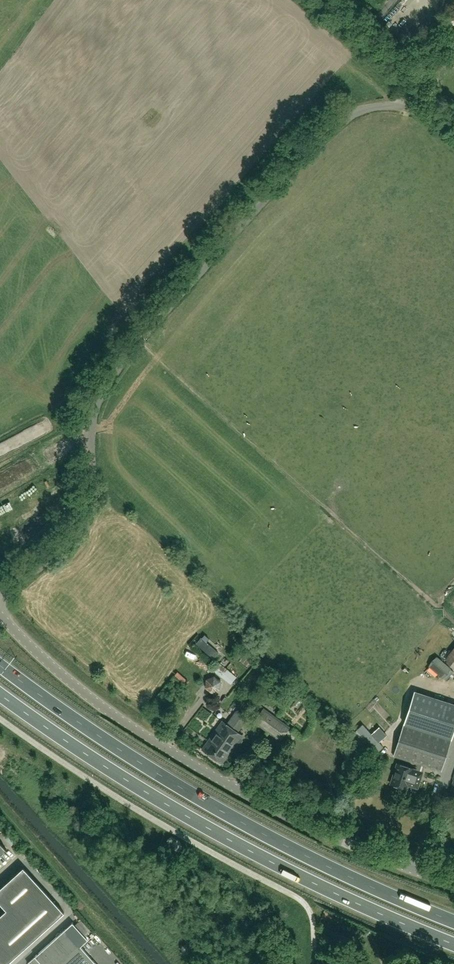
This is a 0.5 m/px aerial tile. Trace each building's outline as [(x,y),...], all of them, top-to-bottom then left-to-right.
[(195,645),(213,659),(218,654),(200,639),(195,645)] [(443,661),(451,668),(453,671),(453,648),(443,661)] [(437,656),(429,666),(442,678),(443,677),(446,680),(453,671),(450,669),(451,668),(443,661),(437,656)] [(220,665),(214,671),(230,685),(236,678),(220,665)] [(220,690),(221,681),(214,676),(207,679),(206,687),(212,693),(220,690)] [(414,692),(404,724),(451,740),(453,732),(453,705),(414,692)] [(263,707),(253,721),(280,741),(291,726),(287,724),(263,707)] [(213,757),(237,723),(232,720),(228,726),(222,722),(203,749),(213,757)] [(242,741),(242,738),(241,737),(242,736),(236,731),(240,726),(237,723),(213,757),(222,763),(228,755),(229,756),(233,750),(232,749),(236,744),(237,745),(240,744),(242,741)] [(362,724),(356,729),(367,741),(377,752),(383,747),(379,742),(371,734),(362,724)] [(441,771),(451,740),(404,724),(394,756),(441,771)] [(379,726),(371,734),(379,742),(387,735),(379,726)] [(356,729),(351,734),(352,735),(361,745),(367,741),(356,729)] [(418,788),(423,772),(413,769),(413,768),(397,763),(390,783),(395,785),(396,787),(400,788),(402,787),(407,789),(408,785),(418,788)] [(23,867),(0,888),(0,902),(6,909),(0,915),(0,961),(3,963),(7,963),(64,912),(23,867)] [(80,946),(88,939),(72,923),(65,929),(28,963),(29,963),(30,963),(60,963),(80,946)] [(88,954),(80,946),(60,963),(97,963),(88,954)]
